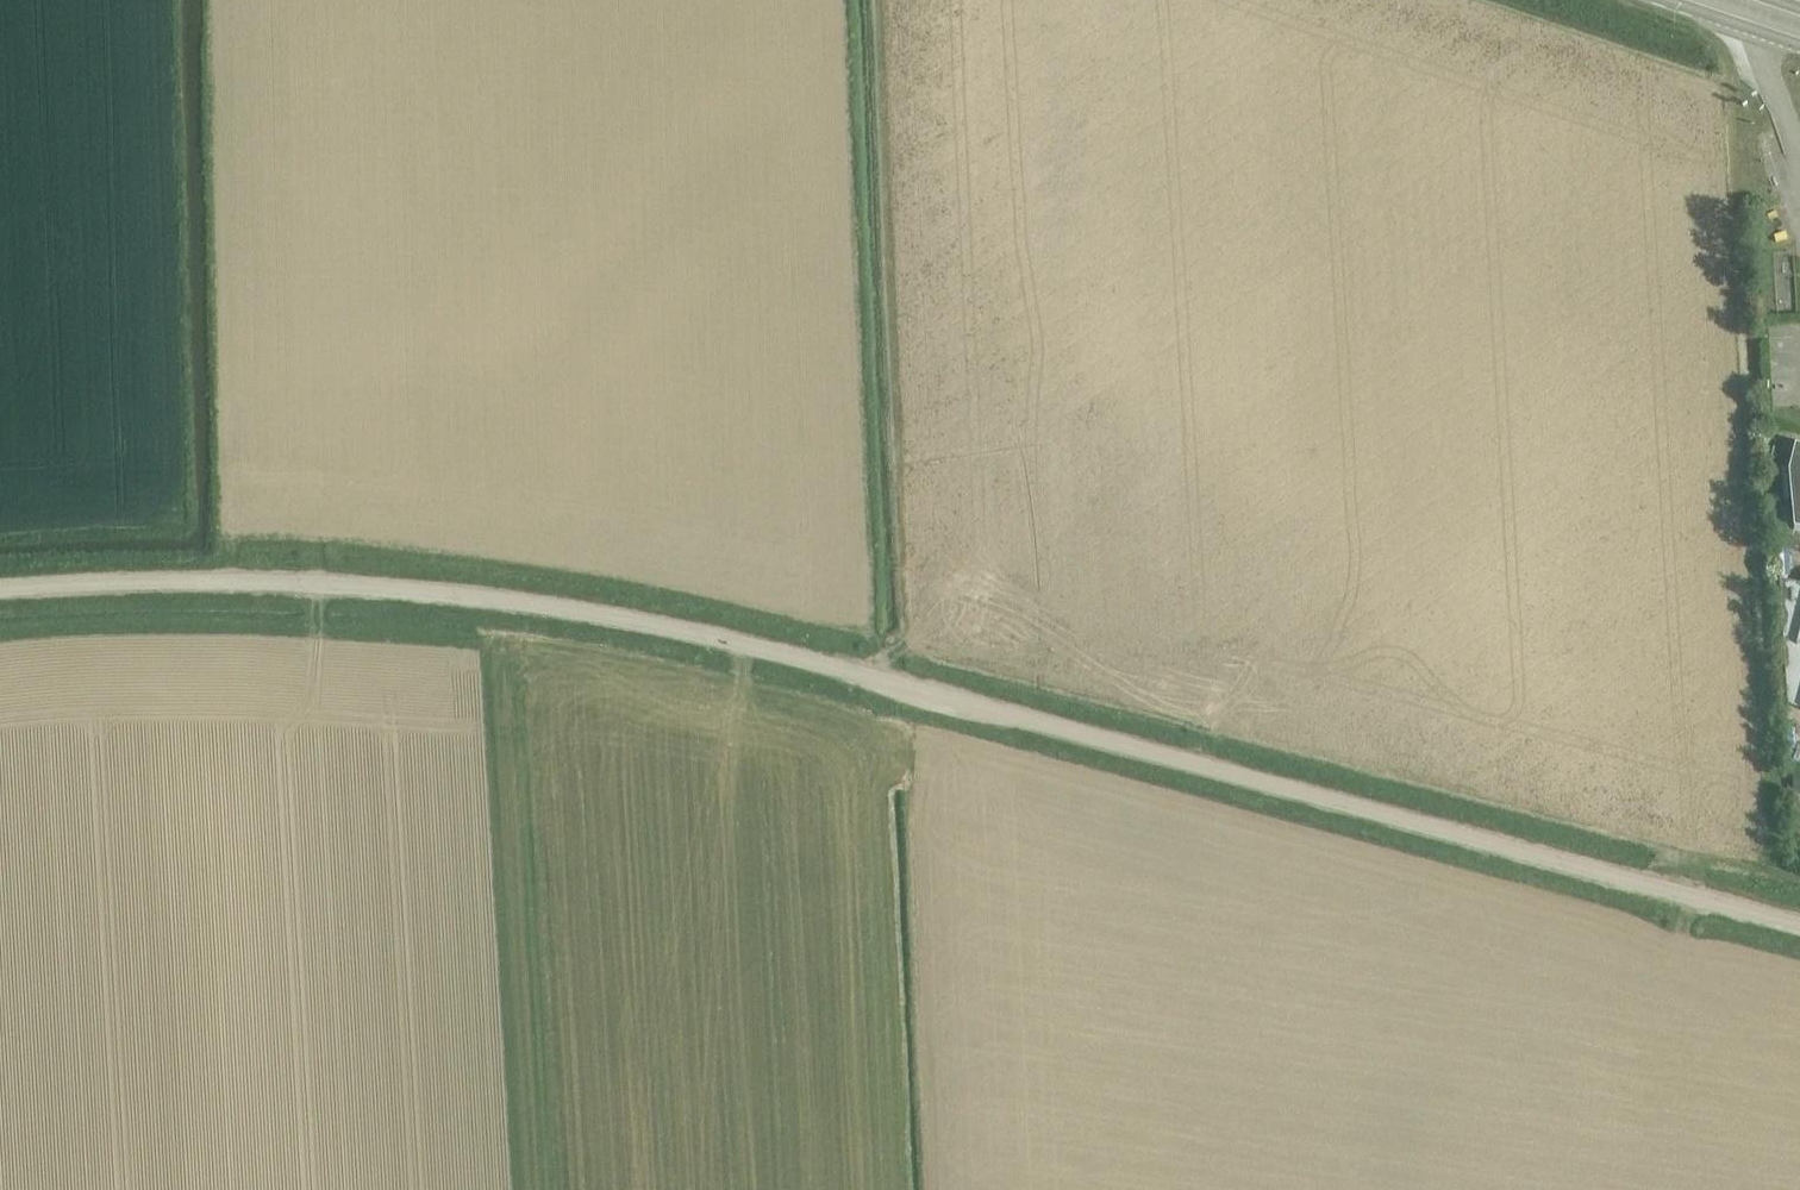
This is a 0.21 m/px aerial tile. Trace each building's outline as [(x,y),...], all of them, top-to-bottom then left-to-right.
[(1789,472),(1794,529),(1799,530),(1799,447),(1796,446),(1789,472)]
